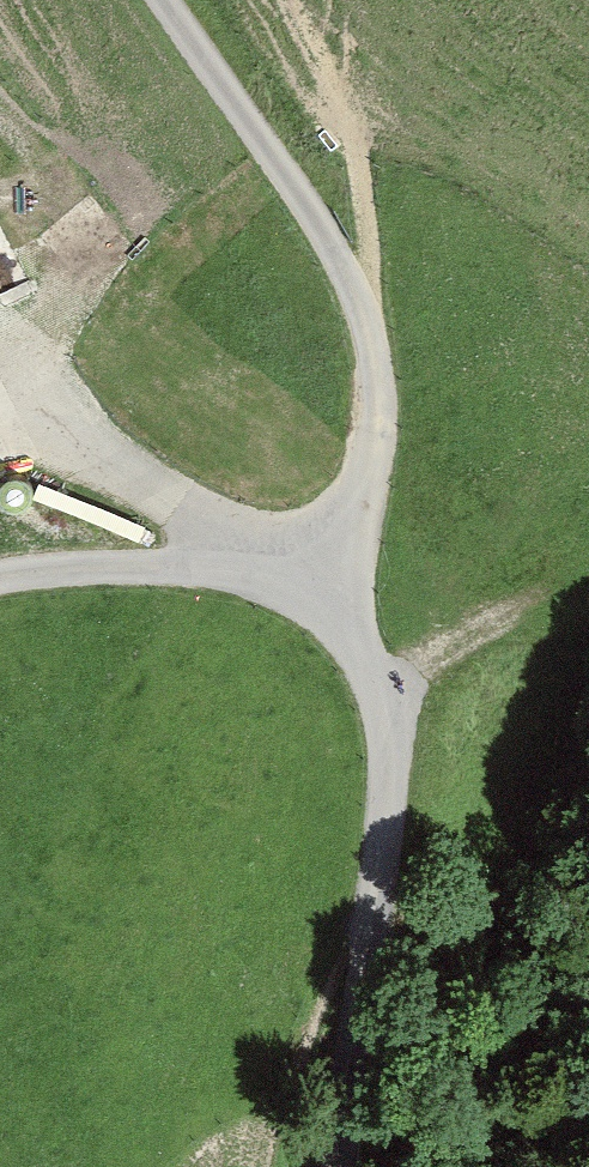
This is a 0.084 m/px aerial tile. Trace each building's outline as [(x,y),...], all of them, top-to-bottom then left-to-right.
[(37,498),(40,490),(39,481),(35,473),(29,467),(22,463),(13,462),(5,464),(0,467),(0,507),(2,509),(10,512),(17,512),(25,510),(32,505),(37,498)]
